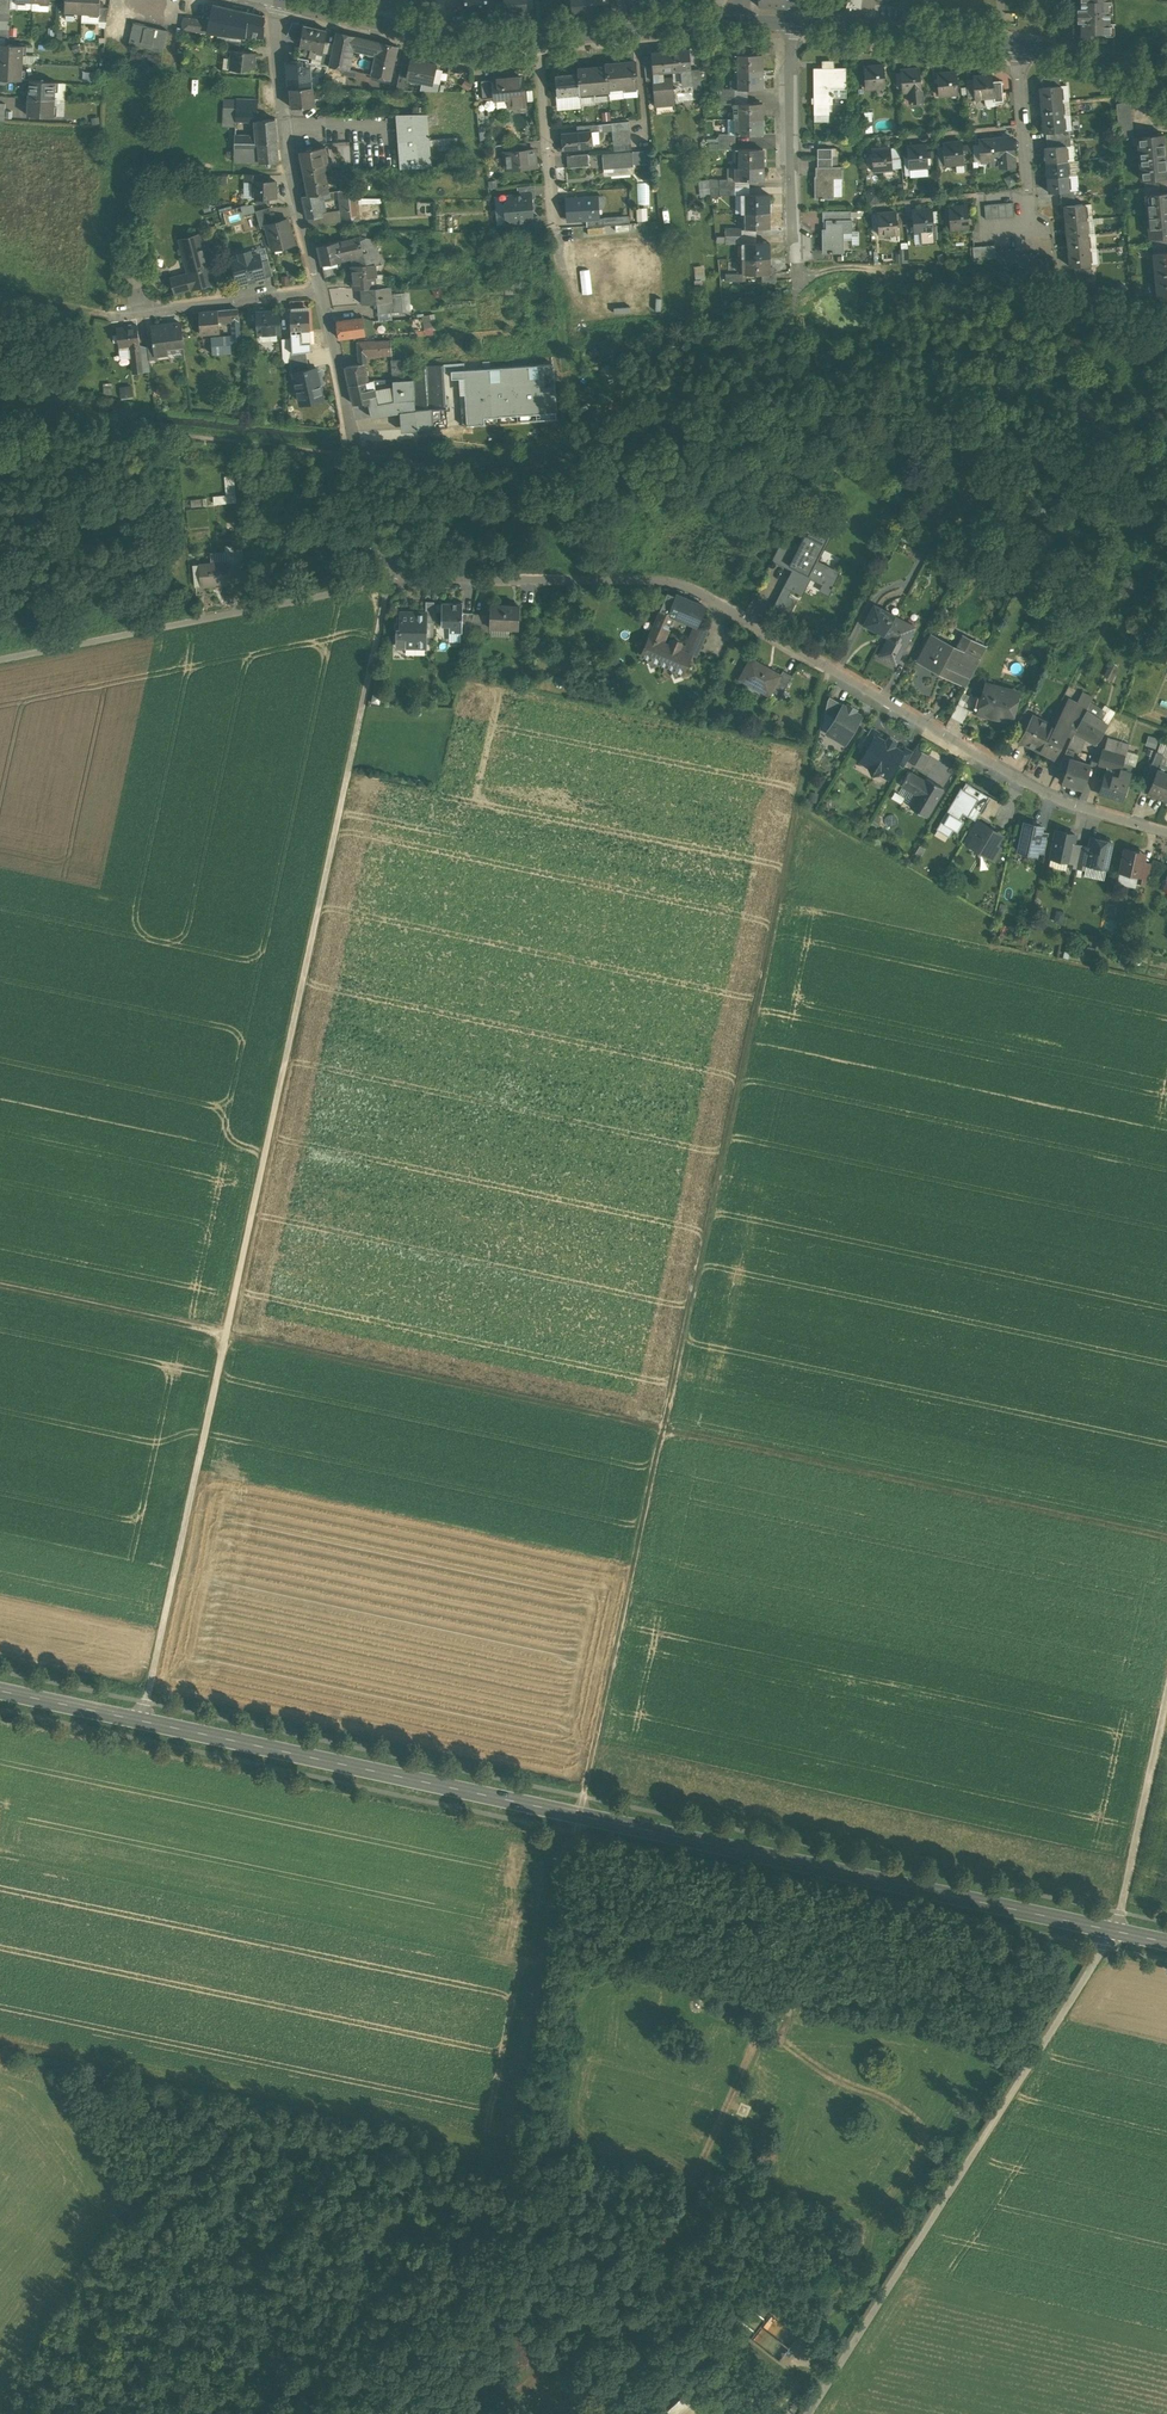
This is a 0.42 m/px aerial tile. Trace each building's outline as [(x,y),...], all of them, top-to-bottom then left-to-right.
[(65,12),(82,13),(83,0),(66,0),(65,12)] [(82,13),(100,14),(100,7),(101,0),(83,0),(82,13)] [(430,0),(415,0),(414,8),(428,10),(430,0)] [(466,12),(488,10),(487,0),(465,0),(466,12)] [(505,14),(527,13),(526,0),(504,0),(505,14)] [(573,15),(605,12),(604,0),(572,0),(573,15)] [(788,8),(800,8),(800,0),(788,0),(788,8)] [(1081,7),(1077,7),(1077,21),(1081,21),(1081,35),(1089,35),(1089,34),(1093,34),(1093,32),(1105,32),(1109,32),(1109,25),(1112,25),(1112,21),(1109,21),(1109,10),(1108,10),(1108,3),(1111,3),(1111,0),(1081,0),(1081,7)] [(0,5),(0,13),(10,13),(11,5),(0,5)] [(265,17),(214,5),(210,21),(190,19),(190,29),(246,36),(246,35),(264,37),(265,17)] [(109,7),(100,7),(100,14),(100,21),(106,21),(109,7)] [(0,13),(0,21),(10,21),(10,13),(0,13)] [(0,21),(0,29),(9,29),(10,21),(0,21)] [(145,26),(133,23),(128,43),(141,46),(145,26)] [(304,25),(293,23),(287,37),(301,42),(304,25)] [(328,30),(304,25),(301,42),(300,47),(311,49),(316,50),(316,53),(317,53),(322,54),(323,54),(323,52),(328,30)] [(155,28),(145,26),(141,46),(151,48),(155,28)] [(168,31),(155,28),(151,48),(164,51),(168,31)] [(0,29),(0,37),(9,37),(9,29),(0,29)] [(337,32),(333,51),(330,66),(346,70),(345,75),(371,80),(373,75),(391,79),(393,71),(375,67),(373,74),(348,69),(353,50),(356,37),(337,32)] [(380,42),(356,37),(353,50),(378,53),(380,42)] [(241,43),(226,42),(225,50),(232,50),(233,50),(240,50),(241,43)] [(398,46),(380,42),(378,53),(375,67),(393,71),(398,46)] [(0,44),(0,61),(23,63),(24,45),(0,44)] [(690,49),(671,51),(673,70),(682,69),(692,68),(690,49)] [(240,50),(233,50),(232,50),(230,69),(253,71),(256,52),(240,50)] [(671,51),(652,53),(653,56),(654,72),(663,71),(673,70),(671,51)] [(331,54),(323,52),(323,54),(322,54),(320,64),(329,65),(331,54)] [(762,55),(739,55),(739,70),(762,70),(762,55)] [(653,56),(644,56),(646,77),(655,76),(654,72),(653,56)] [(437,65),(411,59),(408,72),(406,78),(408,78),(433,84),(437,65)] [(0,61),(0,79),(22,80),(23,63),(0,61)] [(301,61),(288,62),(290,88),(310,87),(309,67),(302,67),(301,61)] [(636,62),(621,63),(623,87),(638,85),(636,62)] [(621,63),(607,64),(607,66),(609,88),(623,87),(621,63)] [(607,66),(593,68),(595,91),(609,90),(609,88),(607,66)] [(884,66),(864,67),(866,88),(885,86),(884,66)] [(846,87),(846,67),(813,68),(813,114),(829,114),(829,103),(833,103),(832,87),(846,87)] [(593,68),(578,69),(578,73),(580,93),(595,91),(593,68)] [(692,68),(682,69),(683,82),(674,82),(675,92),(694,90),(692,74),(692,68)] [(682,69),(673,70),(674,82),(683,82),(682,69)] [(920,69),(900,70),(902,91),(910,91),(914,90),(914,86),(922,86),(920,69)] [(408,72),(400,70),(395,90),(405,90),(408,78),(406,78),(408,72)] [(762,70),(739,70),(739,89),(762,89),(762,70)] [(663,71),(654,72),(655,76),(655,80),(657,103),(676,101),(673,78),(663,79),(663,71)] [(956,72),(936,74),(938,95),(958,93),(956,72)] [(578,73),(556,75),(558,95),(580,93),(578,73)] [(700,73),(692,74),(694,90),(702,89),(700,73)] [(498,107),(525,104),(524,88),(521,88),(520,76),(494,79),(496,98),(495,98),(496,106),(498,107)] [(993,76),(973,77),(975,98),(985,98),(986,104),(987,107),(996,106),(996,102),(994,102),(994,97),(995,97),(993,81),(993,76)] [(1059,77),(1042,79),(1043,87),(1060,85),(1059,77)] [(494,79),(481,80),(483,99),(495,98),(496,98),(494,79)] [(56,81),(29,80),(28,97),(55,99),(56,81)] [(1002,81),(993,81),(995,97),(994,97),(994,102),(996,102),(1004,101),(1002,81)] [(1043,87),(1039,87),(1041,102),(1061,100),(1060,85),(1043,87)] [(922,86),(914,86),(914,90),(910,91),(911,103),(923,102),(922,86)] [(310,87),(290,88),(292,107),(314,106),(314,96),(313,87),(310,87)] [(735,96),(735,88),(719,88),(719,96),(735,96)] [(326,98),(314,96),(314,106),(326,107),(326,102),(329,101),(328,98),(326,98)] [(735,96),(719,96),(719,105),(735,104),(735,96)] [(55,99),(28,97),(27,115),(54,117),(55,99)] [(257,121),(257,120),(257,101),(237,100),(237,108),(224,108),(224,125),(236,125),(236,120),(257,121)] [(1061,100),(1041,102),(1042,117),(1063,115),(1061,100)] [(1129,102),(1116,103),(1119,138),(1133,137),(1129,102)] [(762,103),(739,104),(739,119),(763,118),(762,103)] [(602,119),(610,119),(610,110),(602,111),(602,119)] [(427,114),(396,114),(400,168),(432,167),(427,114)] [(1063,115),(1042,117),(1044,133),(1056,132),(1064,131),(1064,130),(1063,115)] [(763,118),(739,119),(739,134),(763,134),(763,118)] [(257,120),(257,121),(259,137),(243,137),(235,137),(234,162),(279,161),(276,119),(257,120)] [(739,134),(739,119),(728,119),(728,133),(735,133),(735,134),(739,134)] [(630,121),(612,123),(612,130),(630,128),(630,121)] [(612,123),(592,125),(593,131),(612,130),(612,123)] [(630,128),(612,130),(613,137),(631,135),(630,128)] [(1064,131),(1056,132),(1056,138),(1069,137),(1069,130),(1064,130),(1064,131)] [(578,132),(563,133),(564,148),(593,145),(592,131),(578,132)] [(728,133),(719,133),(719,142),(735,142),(735,134),(735,133),(728,133)] [(1162,133),(1136,136),(1140,179),(1143,179),(1156,178),(1166,177),(1162,133)] [(631,135),(613,137),(614,144),(632,142),(631,135)] [(1012,137),(998,138),(1000,159),(1001,166),(1014,165),(1012,137)] [(1069,137),(1056,138),(1057,146),(1065,145),(1065,146),(1070,145),(1069,137)] [(998,138),(979,140),(981,161),(1000,159),(998,138)] [(527,141),(505,143),(506,151),(527,149),(527,141)] [(962,141),(943,143),(945,164),(964,162),(962,141)] [(632,142),(614,144),(614,151),(632,149),(632,142)] [(926,144),(907,146),(909,167),(928,166),(926,144)] [(1057,146),(1044,147),(1045,162),(1067,160),(1065,146),(1065,145),(1057,146)] [(329,167),(325,146),(300,151),(304,172),(325,168),(329,167)] [(891,147),(871,149),(873,170),(892,168),(891,147)] [(763,148),(740,148),(740,167),(763,167),(763,148)] [(832,158),(832,148),(818,148),(818,158),(832,158)] [(506,151),(507,169),(536,166),(534,149),(527,149),(506,151)] [(643,150),(631,151),(632,164),(644,163),(643,150)] [(631,151),(603,153),(605,172),(613,171),(613,167),(632,165),(632,164),(631,151)] [(588,153),(567,155),(568,167),(589,165),(588,153)] [(832,166),(832,158),(818,158),(818,166),(819,166),(832,166)] [(1067,160),(1045,162),(1047,177),(1068,175),(1067,160)] [(832,166),(819,166),(819,176),(814,176),(814,198),(820,198),(820,199),(824,199),(824,198),(834,198),(834,178),(843,178),(843,166),(832,166)] [(763,179),(763,167),(740,167),(740,179),(763,179)] [(325,168),(304,172),(309,195),(318,194),(320,193),(329,192),(325,168)] [(348,169),(337,170),(342,190),(352,188),(348,169)] [(1008,185),(1018,182),(1015,172),(1005,175),(1008,185)] [(1068,175),(1047,177),(1048,192),(1061,191),(1069,191),(1069,190),(1068,175)] [(1156,178),(1143,179),(1144,186),(1157,185),(1156,178)] [(262,180),(253,180),(253,181),(253,190),(255,190),(255,198),(276,198),(276,180),(262,180)] [(648,181),(637,181),(638,202),(649,202),(648,181)] [(535,185),(519,186),(520,193),(532,192),(532,198),(536,197),(535,185)] [(1157,185),(1144,186),(1144,193),(1158,192),(1157,185)] [(340,191),(341,198),(350,197),(358,197),(358,188),(340,191)] [(1069,191),(1061,191),(1061,198),(1074,197),(1073,190),(1069,190),(1069,191)] [(1144,193),(1149,237),(1151,237),(1165,235),(1166,235),(1166,191),(1158,192),(1144,193)] [(520,193),(508,194),(508,195),(508,197),(504,202),(504,203),(505,215),(505,216),(510,220),(511,223),(522,222),(534,221),(534,215),(532,198),(532,192),(520,193)] [(749,193),(745,193),(745,212),(769,212),(769,193),(749,193)] [(309,195),(303,196),(307,218),(322,215),(318,194),(309,195)] [(598,196),(568,198),(569,220),(592,218),(599,218),(598,196)] [(350,197),(341,198),(343,223),(352,222),(350,197)] [(1074,197),(1061,198),(1062,206),(1064,206),(1064,205),(1075,204),(1074,197)] [(1013,201),(1006,202),(1007,216),(1014,216),(1013,201)] [(225,223),(243,220),(245,230),(256,228),(255,222),(245,224),(243,212),(255,210),(253,202),(222,207),(225,223)] [(999,202),(992,203),(993,217),(1000,217),(999,202)] [(1006,202),(999,202),(1000,217),(1007,216),(1006,202)] [(992,203),(984,204),(986,218),(993,217),(992,203)] [(1075,204),(1064,205),(1064,206),(1065,221),(1086,219),(1085,203),(1075,204)] [(968,205),(948,207),(950,228),(969,226),(968,205)] [(647,219),(647,206),(637,206),(637,219),(647,219)] [(270,207),(256,211),(261,227),(267,225),(274,223),(270,207)] [(932,208),(912,210),(914,231),(924,230),(925,242),(934,242),(932,208)] [(851,211),(822,211),(822,220),(827,220),(851,220),(851,219),(851,211)] [(769,212),(745,212),(745,227),(769,227),(769,212)] [(896,212),(877,213),(879,234),(898,232),(896,212)] [(534,221),(522,222),(523,230),(539,229),(537,215),(534,215),(534,221)] [(274,223),(267,225),(273,246),(281,243),(282,247),(294,244),(287,219),(274,223)] [(851,220),(827,220),(827,229),(822,229),(822,251),(828,251),(828,252),(832,252),(832,251),(841,251),(842,251),(842,231),(851,231),(851,219),(851,220)] [(1086,219),(1065,221),(1066,235),(1088,233),(1086,219)] [(742,235),(741,227),(725,227),(725,235),(742,235)] [(851,231),(842,231),(842,251),(841,251),(841,255),(846,255),(846,251),(851,251),(851,231)] [(200,233),(180,239),(189,272),(178,275),(182,291),(213,282),(200,233)] [(1088,233),(1066,235),(1068,250),(1089,248),(1088,233)] [(1165,235),(1151,237),(1152,245),(1166,243),(1165,235)] [(361,236),(347,239),(351,258),(354,258),(365,255),(361,236)] [(375,239),(361,236),(365,255),(354,258),(356,266),(376,264),(380,263),(375,239)] [(347,239),(338,241),(342,260),(351,258),(347,239)] [(338,241),(318,246),(323,264),(342,260),(338,241)] [(769,242),(745,242),(745,258),(769,257),(769,242)] [(1166,243),(1152,245),(1153,251),(1166,250),(1166,243)] [(988,245),(981,246),(982,259),(989,258),(988,245)] [(995,245),(988,245),(989,258),(996,258),(995,251),(995,245)] [(981,246),(974,246),(975,260),(982,259),(981,246)] [(265,247),(249,251),(251,256),(259,254),(261,261),(268,259),(265,247)] [(1089,248),(1068,250),(1069,265),(1075,265),(1090,263),(1089,248)] [(1010,249),(1003,250),(1004,263),(1011,262),(1010,249)] [(1017,249),(1010,249),(1011,262),(1018,262),(1017,255),(1017,249)] [(1003,250),(995,251),(996,258),(997,264),(1004,263),(1003,250)] [(1153,251),(1157,296),(1160,296),(1166,295),(1166,250),(1153,251)] [(259,254),(251,256),(249,251),(240,254),(241,259),(233,261),(238,281),(238,282),(255,277),(256,279),(265,277),(261,261),(259,254)] [(1033,266),(1032,253),(1024,254),(1026,267),(1033,266)] [(1039,253),(1032,253),(1033,266),(1040,266),(1039,259),(1039,253)] [(240,254),(225,258),(232,283),(238,281),(233,261),(241,259),(240,254)] [(1024,254),(1017,255),(1018,262),(1019,268),(1026,267),(1024,254)] [(769,257),(745,258),(745,273),(762,273),(762,282),(776,282),(776,273),(769,273),(769,257)] [(1054,257),(1046,258),(1048,271),(1055,270),(1054,257)] [(1046,258),(1039,259),(1040,266),(1040,272),(1048,271),(1046,258)] [(268,259),(261,261),(265,276),(272,274),(268,259)] [(1090,263),(1075,265),(1076,277),(1091,276),(1090,263)] [(356,266),(352,266),(353,288),(355,288),(361,288),(375,287),(376,287),(375,276),(377,276),(376,264),(356,266)] [(338,265),(323,268),(325,276),(339,273),(338,265)] [(376,287),(375,287),(361,288),(362,304),(377,303),(378,313),(392,312),(404,311),(402,295),(393,296),(392,286),(376,287)] [(238,309),(217,311),(217,319),(232,318),(233,337),(230,337),(231,345),(241,344),(238,309)] [(217,311),(200,313),(201,335),(218,334),(217,319),(217,311)] [(280,311),(268,312),(269,313),(258,313),(259,333),(281,332),(280,311)] [(310,311),(291,311),(293,333),(292,338),(292,353),(298,352),(297,343),(312,342),(310,311)] [(429,314),(423,316),(425,328),(431,327),(429,314)] [(363,318),(337,322),(339,339),(365,335),(364,330),(363,318)] [(221,334),(230,333),(230,322),(220,323),(221,334)] [(181,323),(153,327),(154,338),(156,355),(157,355),(168,353),(167,346),(184,344),(181,323)] [(138,326),(117,328),(119,348),(130,346),(140,345),(138,326)] [(418,331),(418,335),(433,334),(431,327),(425,328),(426,329),(418,331)] [(230,337),(212,338),(213,353),(231,352),(231,345),(230,337)] [(154,338),(147,339),(148,349),(150,360),(158,359),(157,355),(156,355),(154,338)] [(292,338),(282,339),(283,354),(292,353),(292,338)] [(391,340),(358,343),(359,355),(363,354),(392,352),(391,340)] [(312,342),(297,343),(298,352),(305,352),(313,350),(312,342)] [(140,345),(130,346),(131,358),(132,362),(142,360),(141,350),(140,345)] [(130,346),(119,348),(120,359),(131,358),(130,346)] [(148,349),(141,350),(142,360),(132,362),(133,373),(151,371),(150,360),(148,349)] [(298,352),(292,353),(291,362),(290,376),(295,375),(294,373),(308,371),(305,352),(298,352)] [(292,353),(283,354),(284,363),(291,362),(292,353)] [(392,361),(393,380),(403,379),(402,360),(392,361)] [(414,399),(394,400),(392,401),(392,413),(400,412),(415,410),(415,414),(429,413),(430,428),(557,419),(553,364),(465,370),(464,362),(427,365),(429,398),(414,399)] [(360,364),(345,367),(349,385),(368,381),(364,363),(360,364)] [(419,365),(420,378),(413,379),(414,399),(429,398),(427,365),(419,365)] [(308,371),(294,373),(295,375),(300,402),(323,397),(317,369),(308,371)] [(403,379),(393,380),(394,389),(394,400),(414,399),(413,379),(403,379)] [(383,380),(373,381),(375,390),(384,390),(383,380)] [(393,380),(383,380),(384,390),(394,389),(393,380)] [(373,381),(368,381),(349,385),(353,404),(373,401),(376,395),(375,390),(373,381)] [(384,390),(375,390),(376,395),(373,401),(374,405),(392,401),(394,400),(394,389),(384,390)] [(374,405),(370,406),(371,416),(392,413),(392,401),(374,405)] [(415,410),(400,412),(402,433),(417,431),(416,429),(415,414),(415,410)] [(429,413),(415,414),(416,429),(430,428),(429,413)] [(234,476),(225,477),(227,496),(213,497),(214,504),(236,502),(234,476)] [(837,572),(815,561),(830,532),(815,524),(800,554),(793,551),(786,564),(793,568),(785,584),(801,592),(809,576),(823,583),(832,587),(831,588),(834,590),(835,587),(830,585),(837,572)] [(780,544),(773,558),(786,564),(793,551),(780,544)] [(229,562),(199,565),(201,586),(231,584),(229,562)] [(1129,594),(1138,581),(1129,574),(1120,588),(1129,594)] [(832,587),(823,583),(819,590),(828,595),(831,588),(832,587)] [(667,592),(659,610),(661,611),(649,637),(662,643),(673,618),(673,615),(668,613),(675,595),(667,592)] [(696,603),(676,594),(675,595),(668,613),(673,615),(688,621),(696,603)] [(434,602),(426,602),(426,613),(426,623),(434,623),(434,602)] [(463,602),(453,602),(453,603),(442,603),(441,613),(441,623),(441,626),(449,626),(449,633),(462,633),(463,613),(463,607),(463,602)] [(706,607),(696,603),(688,621),(696,625),(698,626),(698,625),(706,607)] [(520,606),(491,604),(490,614),(489,627),(519,628),(520,606)] [(915,628),(874,607),(864,626),(888,638),(878,657),(896,666),(915,628)] [(426,613),(401,613),(401,629),(397,629),(397,647),(426,647),(426,623),(426,613)] [(474,613),(463,613),(462,632),(470,632),(474,613)] [(490,614),(474,613),(470,632),(489,633),(489,627),(490,614)] [(696,625),(686,646),(693,649),(703,627),(698,625),(698,626),(696,625)] [(703,627),(693,649),(686,646),(681,645),(679,650),(691,655),(697,657),(709,630),(703,627)] [(964,637),(957,649),(931,635),(917,661),(934,670),(940,665),(947,668),(946,670),(961,678),(967,667),(978,645),(964,637)] [(662,643),(649,637),(641,655),(683,673),(691,655),(679,650),(681,645),(680,642),(674,640),(672,641),(669,646),(662,643)] [(978,645),(967,667),(975,671),(986,649),(978,645)] [(770,671),(760,665),(761,664),(751,659),(740,680),(750,685),(751,682),(770,692),(769,695),(770,696),(772,693),(781,675),(771,670),(770,671)] [(1015,661),(1015,672),(1023,672),(1023,661),(1015,661)] [(1111,678),(1117,667),(1110,663),(1104,674),(1111,678)] [(781,675),(772,693),(781,697),(791,678),(782,673),(781,675)] [(1017,693),(986,685),(978,713),(1010,721),(1017,693)] [(1093,698),(1083,693),(1077,704),(1087,710),(1090,703),(1093,698)] [(843,705),(829,697),(828,700),(825,713),(835,719),(843,705)] [(965,702),(960,700),(951,718),(962,724),(969,711),(962,708),(965,702)] [(1077,704),(1074,703),(1069,713),(1063,725),(1068,728),(1066,734),(1072,737),(1075,730),(1087,711),(1087,710),(1077,704)] [(1105,713),(1090,703),(1087,710),(1087,711),(1100,720),(1105,713)] [(835,719),(827,731),(836,736),(835,738),(837,739),(845,743),(848,739),(862,715),(856,711),(847,705),(846,706),(843,704),(843,705),(835,719)] [(1064,710),(1058,722),(1063,725),(1069,713),(1064,710)] [(1100,720),(1087,711),(1075,730),(1096,743),(1108,725),(1100,720)] [(1049,724),(1031,715),(1023,732),(1019,740),(1036,749),(1049,724)] [(1058,722),(1055,727),(1049,724),(1036,749),(1054,758),(1066,734),(1068,728),(1063,725),(1058,722)] [(879,732),(872,728),(863,742),(870,746),(876,736),(879,732)] [(1016,728),(1009,742),(1016,745),(1019,740),(1023,732),(1016,728)] [(1148,735),(1146,744),(1156,746),(1158,737),(1148,735)] [(876,736),(870,746),(866,752),(871,755),(866,764),(883,775),(889,765),(894,769),(897,763),(904,752),(903,752),(876,736)] [(1129,745),(1109,738),(1105,751),(1125,757),(1129,745)] [(929,755),(916,747),(913,752),(908,760),(921,768),(929,755)] [(904,752),(897,763),(904,766),(908,760),(913,752),(905,748),(903,752),(904,752)] [(1075,751),(1068,749),(1062,768),(1069,770),(1072,759),(1075,751)] [(1105,751),(1103,750),(1099,765),(1107,767),(1121,772),(1123,764),(1125,757),(1105,751)] [(1156,753),(1150,767),(1157,770),(1158,770),(1160,766),(1164,756),(1156,753)] [(1133,760),(1125,757),(1123,764),(1131,766),(1133,760)] [(1072,759),(1069,770),(1067,774),(1065,773),(1062,782),(1083,789),(1091,766),(1072,759)] [(1131,766),(1123,764),(1121,771),(1129,773),(1131,766)] [(1160,766),(1158,770),(1157,770),(1156,772),(1166,777),(1166,769),(1160,766)] [(1121,772),(1107,767),(1105,773),(1118,777),(1119,774),(1120,774),(1121,772)] [(1150,767),(1141,791),(1148,794),(1156,772),(1157,770),(1150,767)] [(944,788),(927,778),(925,780),(910,771),(901,785),(917,794),(909,806),(927,817),(944,788)] [(1156,772),(1148,794),(1166,801),(1166,799),(1166,777),(1156,772)] [(1120,774),(1119,774),(1118,777),(1105,773),(1099,793),(1122,800),(1128,781),(1127,781),(1128,777),(1120,774)] [(988,794),(965,781),(938,827),(949,834),(953,828),(958,830),(964,820),(962,818),(965,813),(973,818),(977,811),(988,794)] [(1001,802),(988,794),(977,811),(991,820),(1001,802)] [(982,825),(977,822),(971,832),(976,834),(982,825)] [(1043,826),(1024,822),(1018,850),(1037,854),(1037,852),(1042,831),(1043,826)] [(1001,836),(982,825),(976,834),(971,844),(994,858),(1000,848),(996,845),(1001,836)] [(1075,834),(1056,830),(1051,857),(1069,861),(1070,861),(1073,844),(1075,834)] [(1049,832),(1042,831),(1037,852),(1044,853),(1049,832)] [(971,832),(966,841),(971,844),(976,834),(971,832)] [(1111,842),(1091,838),(1089,848),(1086,864),(1087,864),(1106,868),(1111,842)] [(1073,844),(1070,861),(1069,861),(1068,865),(1077,867),(1081,846),(1073,844)] [(1089,848),(1081,846),(1077,867),(1086,869),(1087,864),(1086,864),(1089,848)] [(1138,852),(1124,849),(1120,871),(1138,875),(1141,876),(1144,862),(1145,857),(1140,856),(1138,852)] [(1151,863),(1144,862),(1141,876),(1138,875),(1137,882),(1146,884),(1151,863)] [(1061,922),(1063,911),(1056,909),(1054,921),(1061,922)] [(752,2344),(779,2361),(789,2345),(761,2329),(752,2344)] [(658,2413),(708,2413),(686,2389),(658,2413)]
